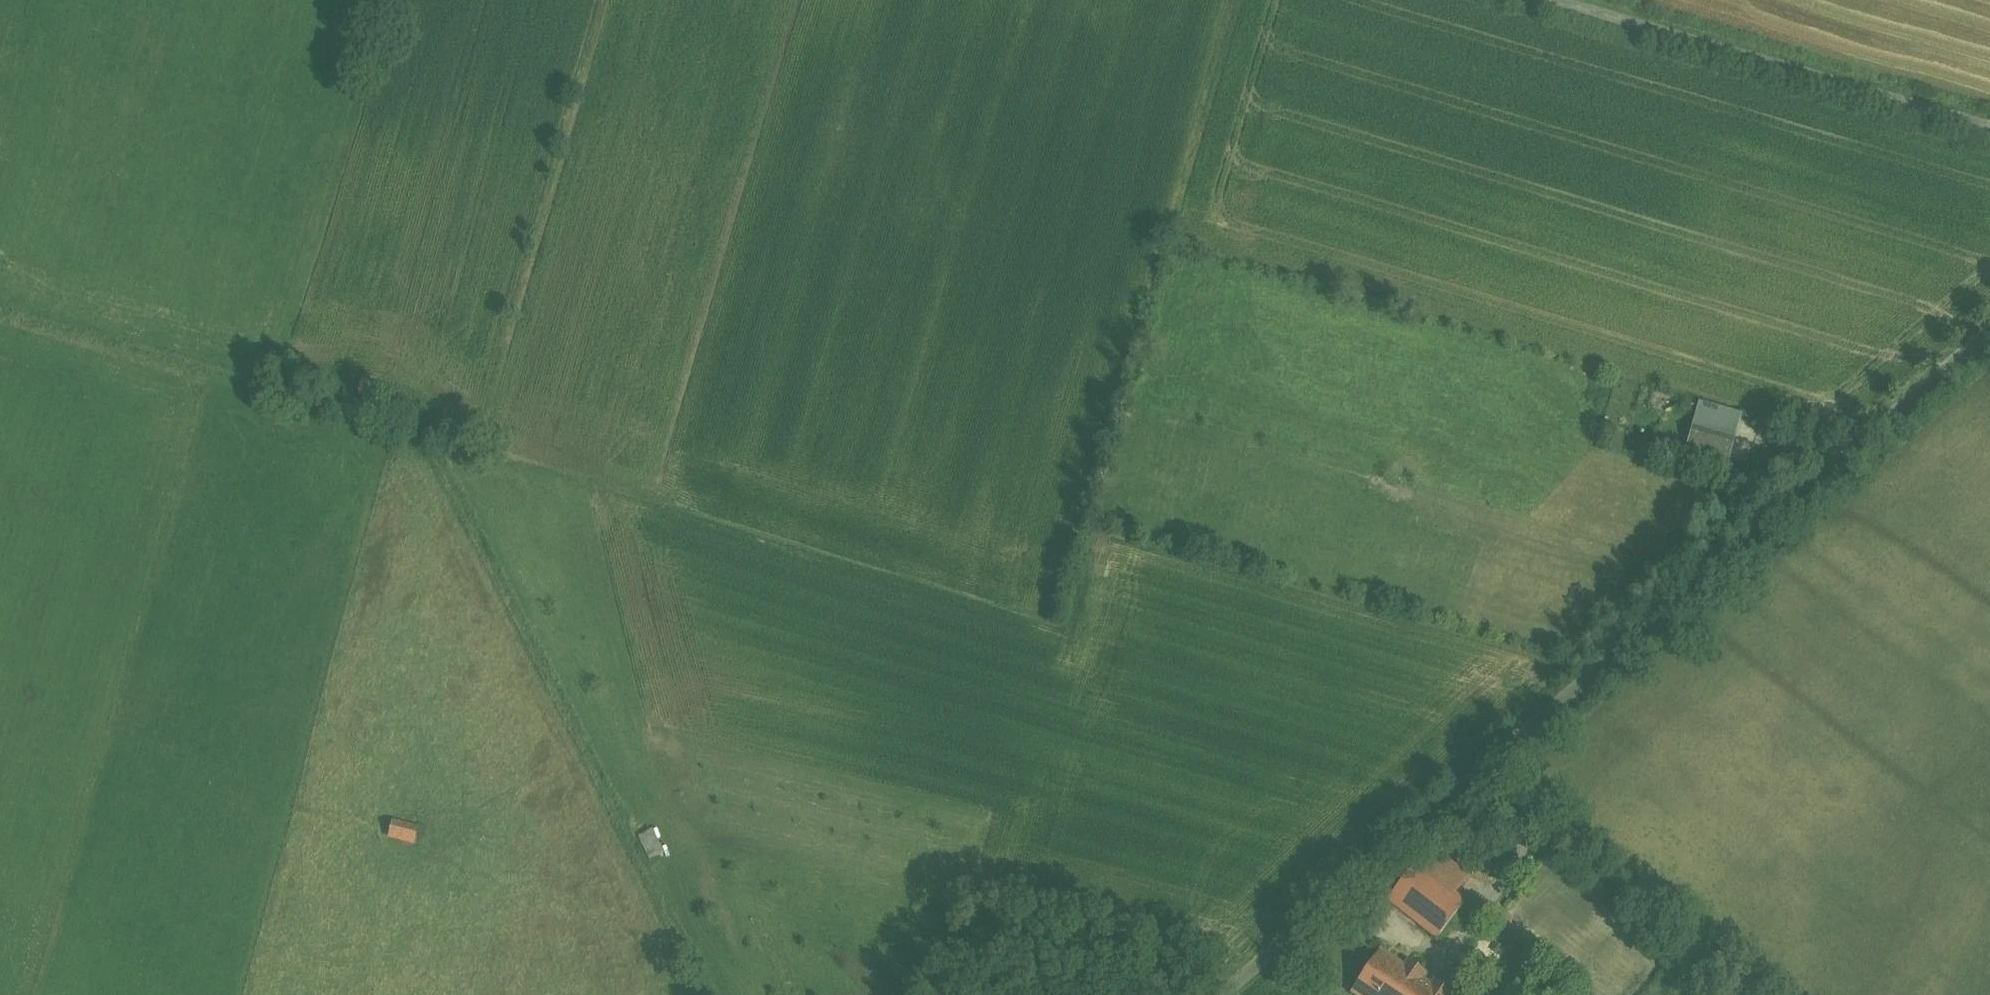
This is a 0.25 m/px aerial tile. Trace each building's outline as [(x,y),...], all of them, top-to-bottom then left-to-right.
[(1740,437),(1747,412),(1703,400),(1696,425),(1740,437)] [(1694,430),(1691,452),(1736,457),(1738,435),(1694,430)] [(395,819),(391,839),(419,844),(423,825),(395,819)] [(652,858),(667,850),(656,827),(641,835),(652,858)] [(1466,904),(1417,865),(1390,900),(1439,938),(1466,904)] [(1406,967),(1382,951),(1353,993),(1356,994),(1453,994),(1454,993),(1439,983),(1436,988),(1420,977),(1424,972),(1409,962),(1406,967)]
